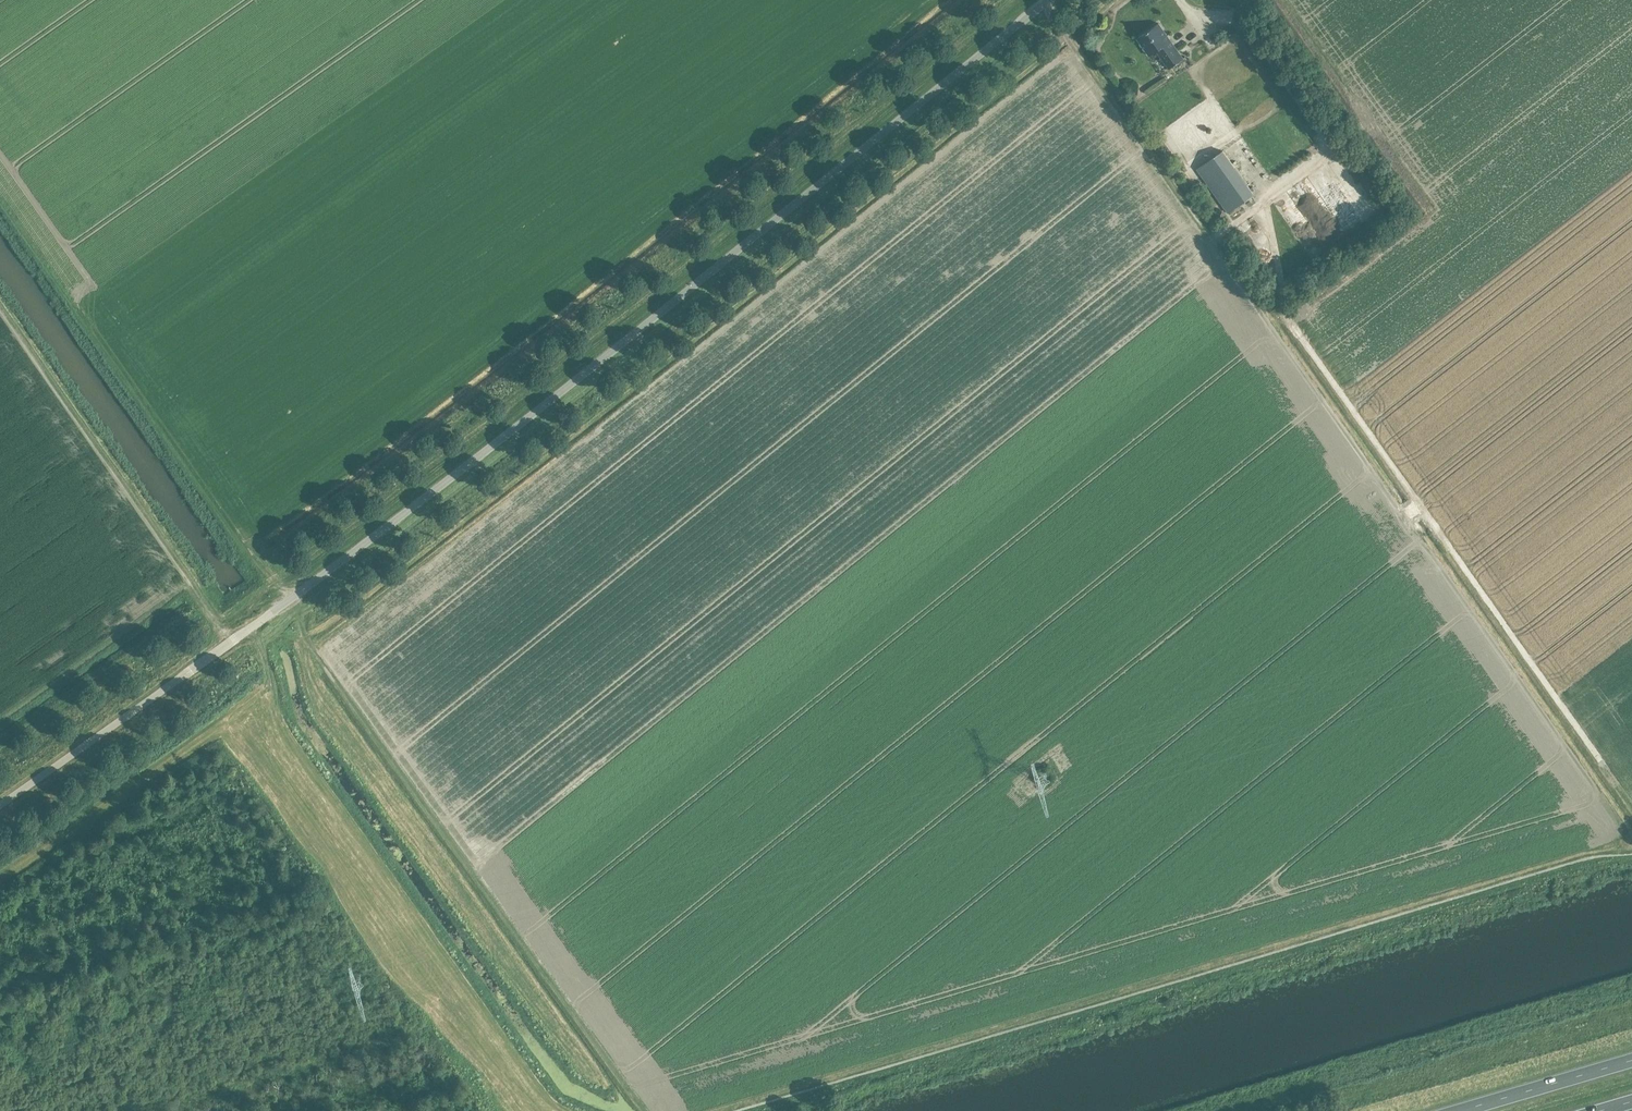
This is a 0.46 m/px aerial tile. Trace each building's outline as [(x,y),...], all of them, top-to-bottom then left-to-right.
[(1181,64),(1187,59),(1185,56),(1182,58),(1168,39),(1169,38),(1159,23),(1137,38),(1150,56),(1159,49),(1164,55),(1161,57),(1169,68),(1179,61),(1181,64)] [(1223,151),(1198,169),(1228,212),(1253,194),(1223,151)] [(1283,210),(1289,205),(1282,196),(1273,204),(1285,218),(1288,215),(1283,210)] [(1324,221),(1314,227),(1324,246),(1334,240),(1324,221)]
